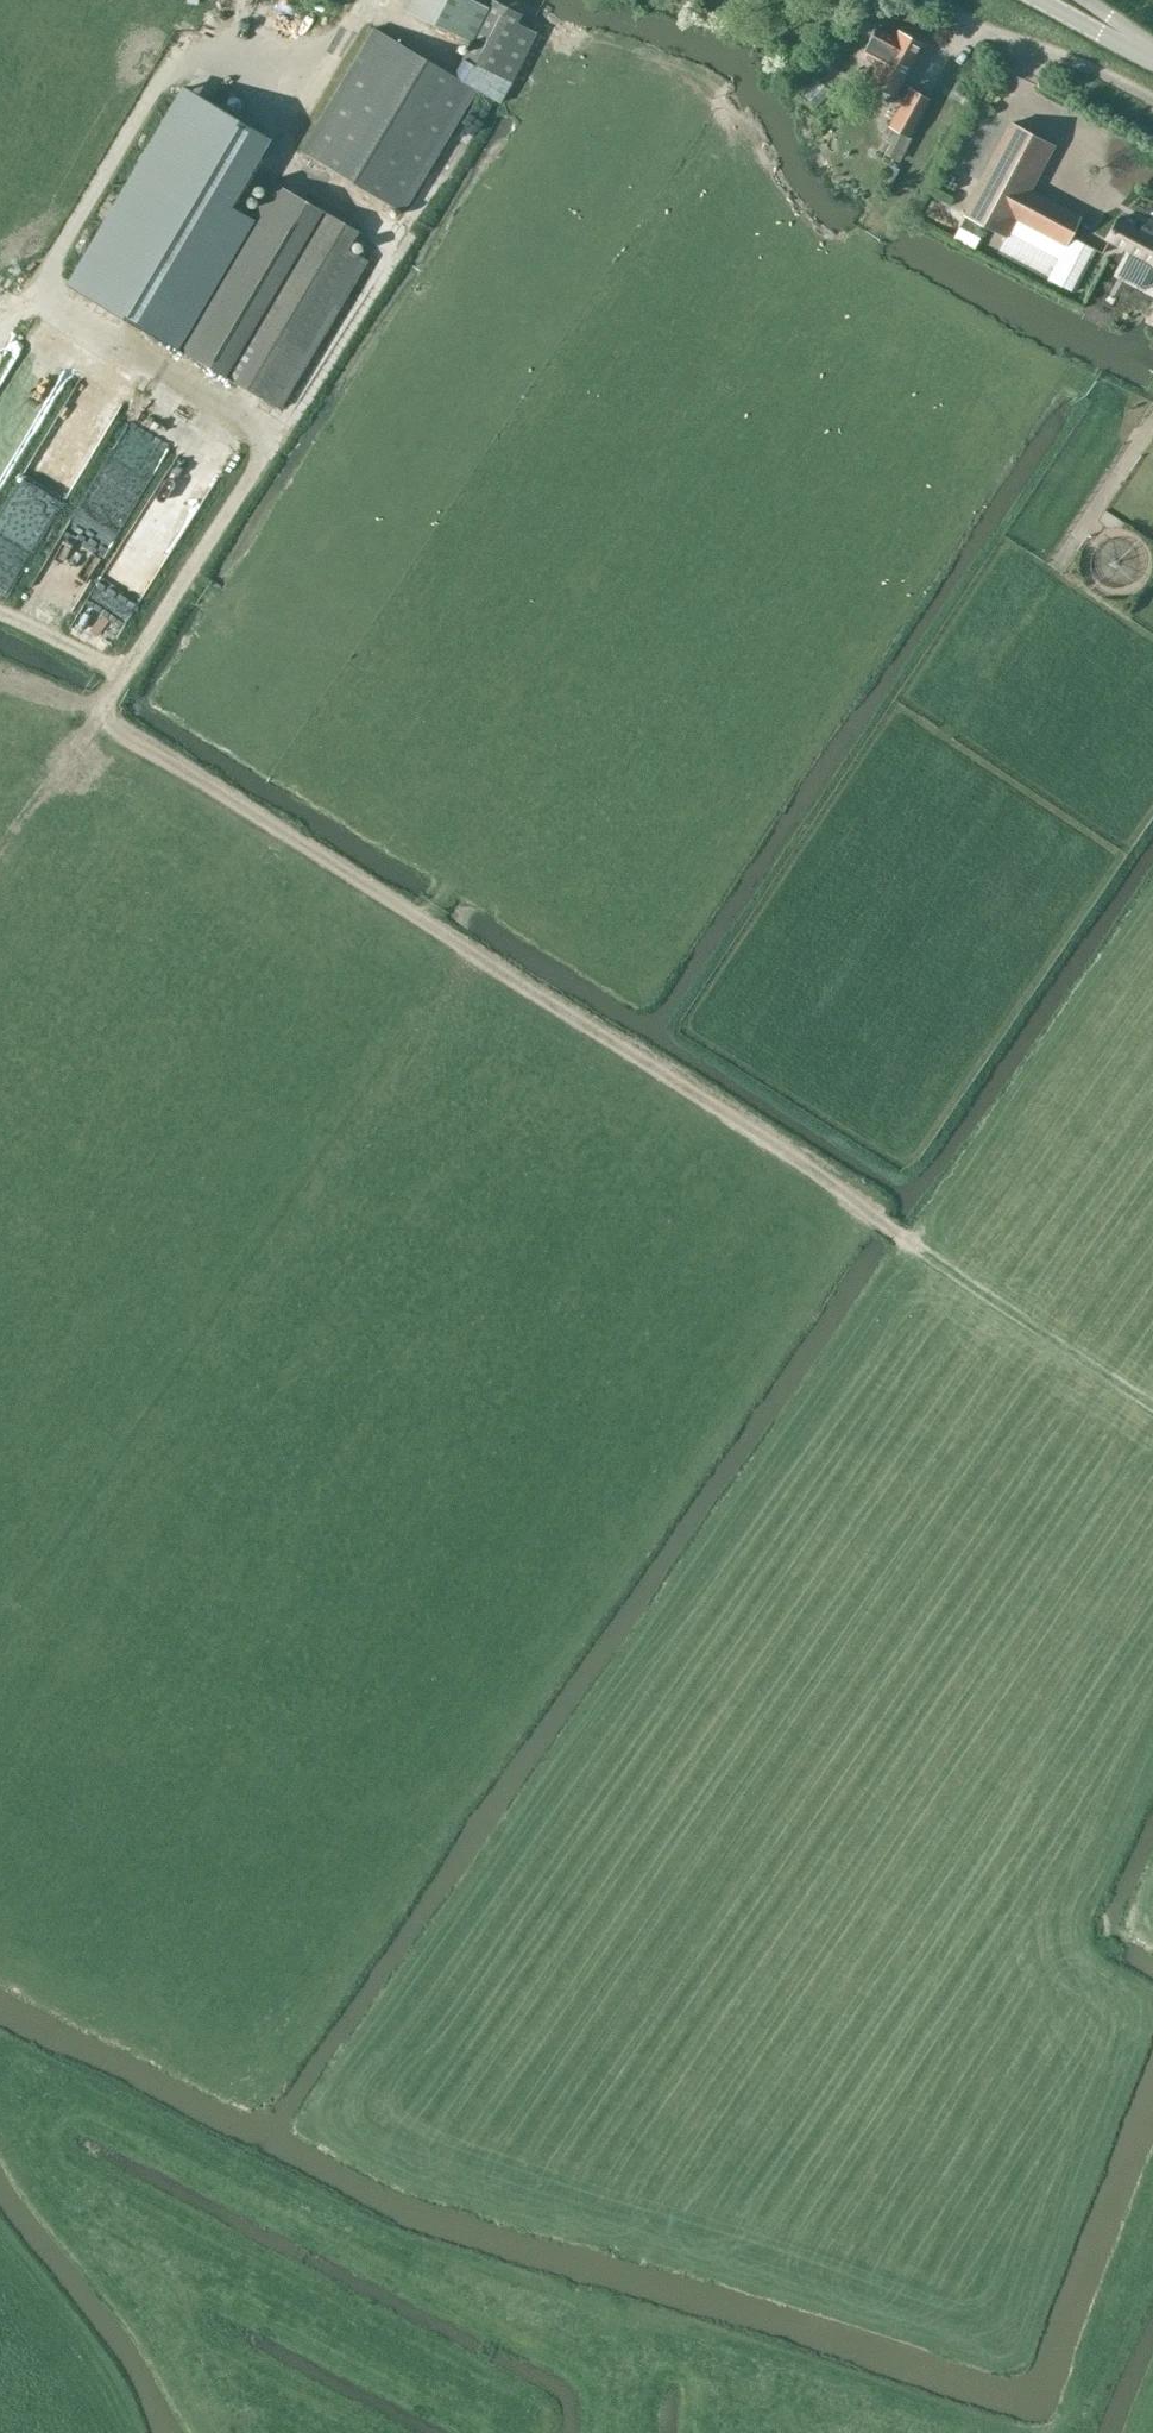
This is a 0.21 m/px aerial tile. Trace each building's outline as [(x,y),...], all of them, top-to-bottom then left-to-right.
[(474,0),(408,0),(404,9),(457,35),(472,45),(463,59),(453,76),(375,28),(302,150),(404,212),(477,89),(501,103),(512,83),(511,83),(536,31),(518,22),(523,13),(495,0),(492,0),(489,6),(474,0)] [(870,81),(895,95),(924,43),(898,29),(895,35),(877,25),(861,55),(879,65),(870,81)] [(930,98),(920,92),(910,86),(888,126),(908,136),(930,98)] [(70,285),(174,346),(250,216),(228,203),(267,137),(184,89),(70,285)] [(998,250),(1070,290),(1094,246),(1070,234),(1080,215),(1031,188),(1055,145),(1013,122),(963,213),(966,214),(959,226),(953,236),(973,247),(979,237),(985,225),(1005,236),(998,250)] [(271,180),(174,346),(281,409),(368,259),(348,248),(358,230),(271,180)] [(1152,265),(1152,228),(1143,223),(1140,228),(1117,217),(1105,240),(1152,265)]
